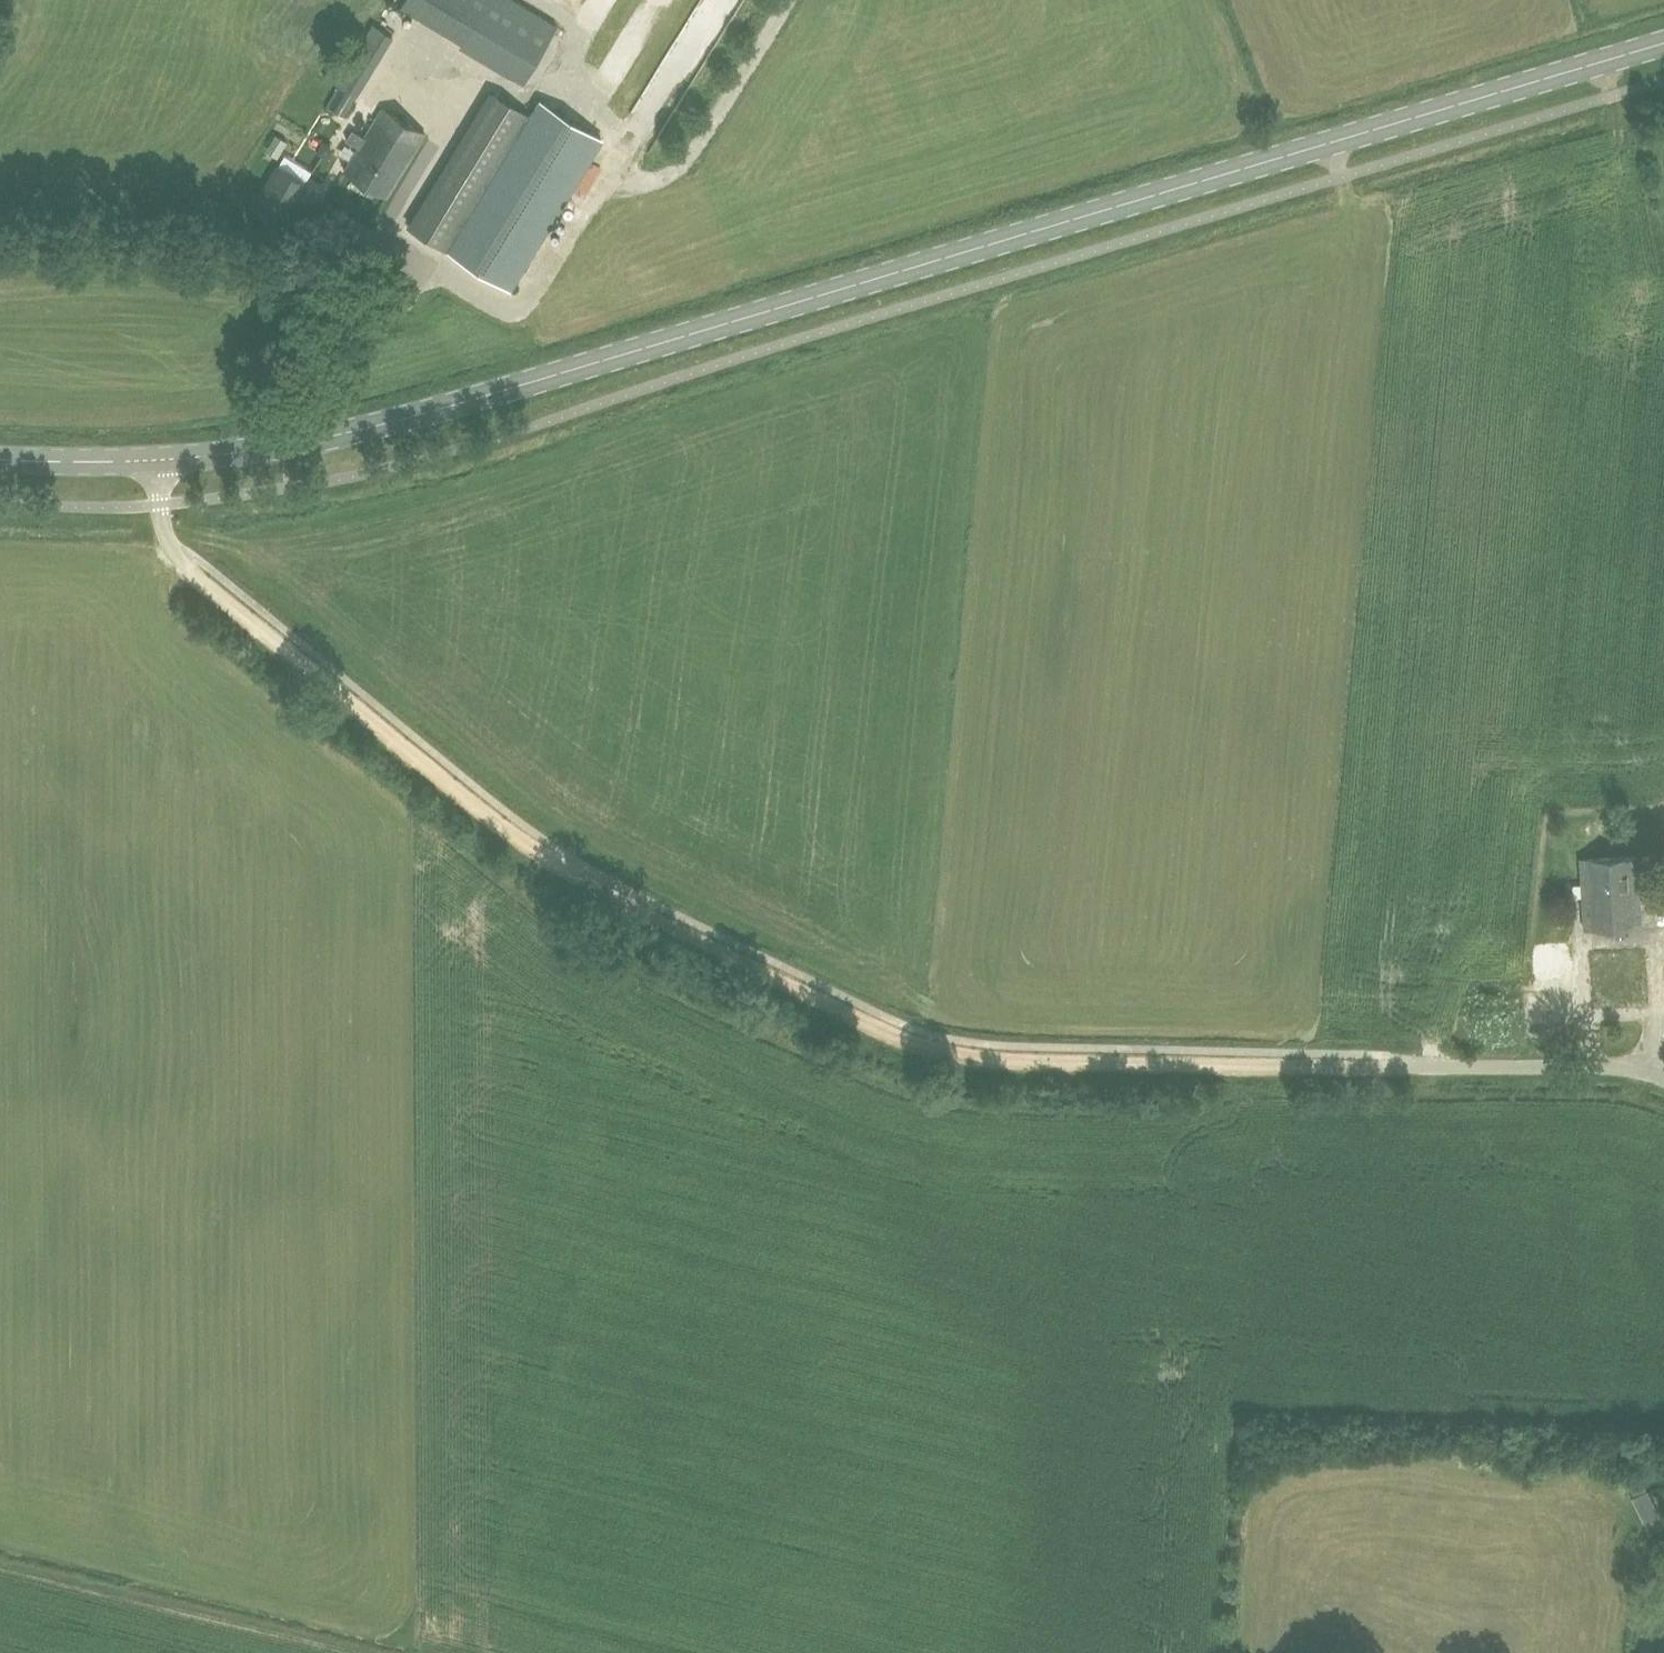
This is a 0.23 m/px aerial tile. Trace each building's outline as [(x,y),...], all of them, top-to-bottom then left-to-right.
[(556,26),(513,0),(405,0),(403,5),(525,78),(556,26)] [(753,0),(732,0),(747,9),(753,0)] [(710,16),(730,34),(743,19),(723,1),(710,16)] [(358,97),(394,37),(370,24),(350,56),(340,51),(324,76),(338,84),(325,106),(345,117),(357,97),(358,97)] [(494,94),(413,227),(508,286),(600,137),(539,99),(530,115),(494,94)] [(386,196),(424,133),(382,108),(364,137),(352,130),(346,139),(359,147),(345,170),(386,196)] [(286,142),(275,136),(267,150),(278,156),(286,142)] [(282,224),(306,185),(278,167),(254,206),(282,224)] [(1586,927),(1640,924),(1636,856),(1582,859),(1586,927)] [(1659,1004),(1659,946),(1601,946),(1602,1005),(1659,1004)] [(1635,1483),(1644,1497),(1657,1488),(1648,1474),(1635,1483)]
